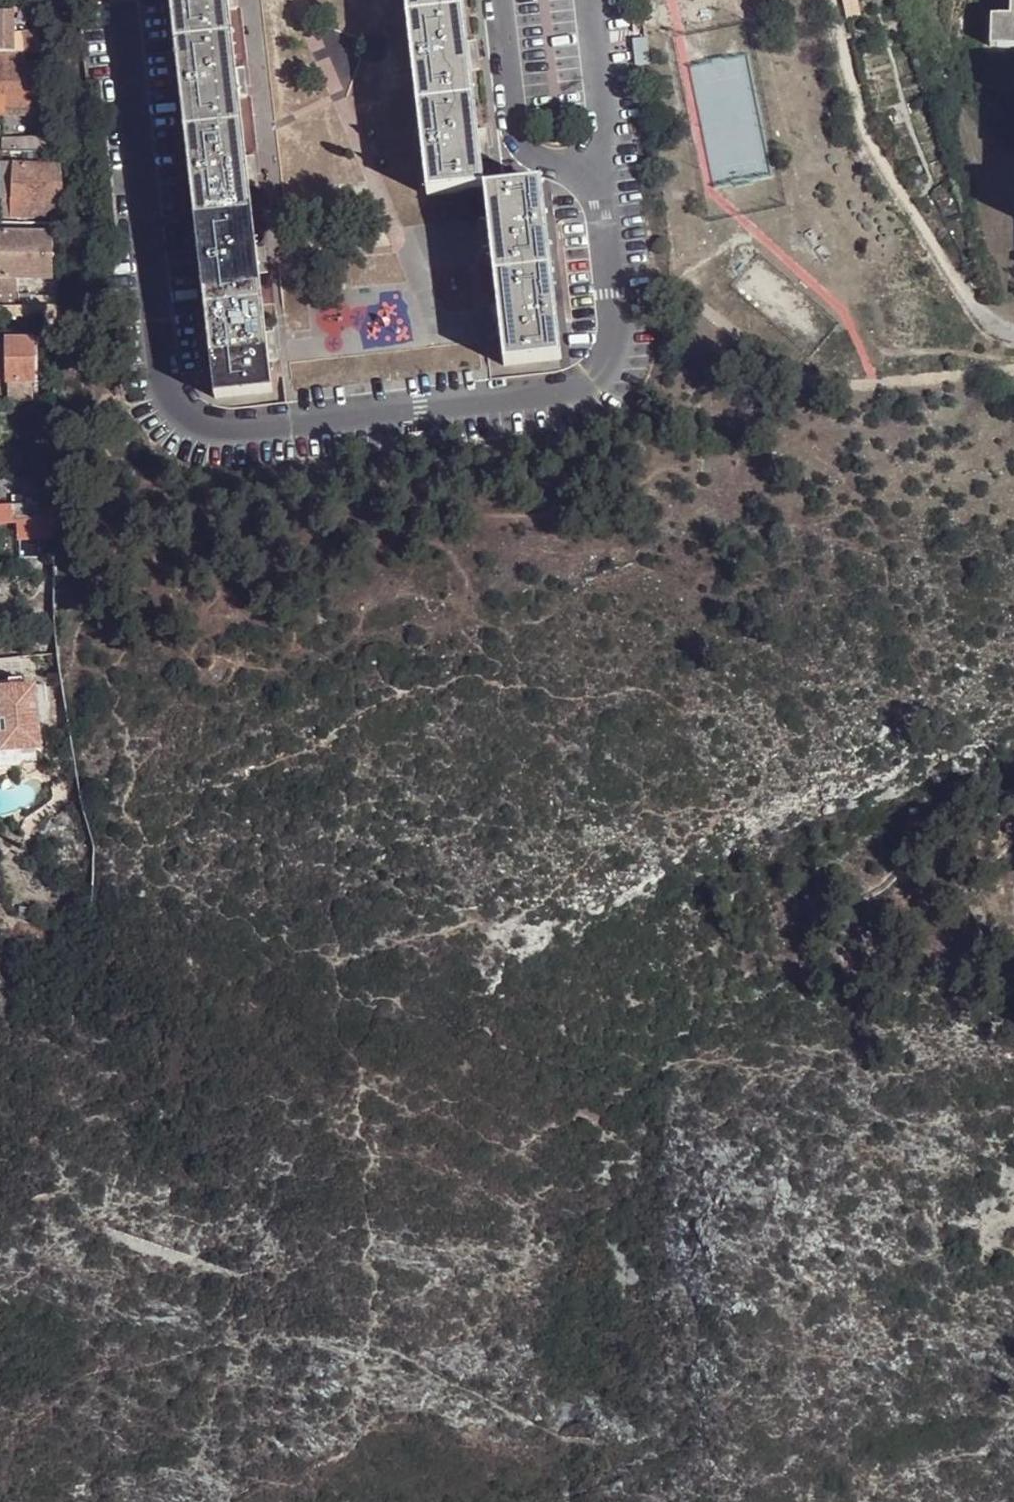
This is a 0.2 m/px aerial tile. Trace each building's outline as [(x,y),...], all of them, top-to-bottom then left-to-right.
[(233,57),(229,26),(226,1),(226,0),(168,0),(175,64),(233,57)] [(229,26),(240,25),(237,0),(232,0),(226,1),(229,26)] [(468,42),(464,7),(463,0),(403,0),(409,49),(468,42)] [(1009,18),(990,17),(989,46),(1013,47),(1013,0),(1010,0),(1009,18)] [(13,12),(0,12),(0,52),(14,51),(14,33),(13,12)] [(43,51),(37,31),(14,33),(14,51),(39,52),(43,51)] [(418,133),(477,126),(474,96),(471,70),(468,42),(409,49),(418,133)] [(39,64),(39,52),(14,51),(0,52),(0,105),(50,104),(44,64),(39,64)] [(186,155),(244,150),(240,117),(237,90),(233,57),(175,64),(186,155)] [(471,70),(474,96),(484,94),(481,69),(471,70)] [(237,90),(240,117),(250,115),(247,90),(237,90)] [(24,120),(24,138),(54,139),(51,118),(24,120)] [(477,126),(418,133),(427,209),(486,202),(484,183),(481,157),(477,126)] [(55,153),(54,139),(24,138),(0,138),(0,153),(55,153)] [(195,240),(253,234),(250,202),(247,177),(244,150),(186,155),(195,240)] [(481,157),(484,183),(494,181),(491,155),(481,157)] [(62,205),(58,167),(15,166),(13,201),(21,202),(33,201),(33,205),(62,205)] [(247,177),(250,202),(260,201),(257,175),(247,177)] [(497,290),(552,284),(541,197),(486,202),(490,233),(493,259),(497,290)] [(33,201),(21,202),(21,218),(63,217),(62,205),(33,205),(33,201)] [(493,259),(490,233),(479,234),(482,260),(493,259)] [(52,234),(0,234),(0,278),(19,278),(50,278),(52,234)] [(206,327),(263,320),(260,291),(257,264),(253,234),(195,240),(206,327)] [(257,264),(260,291),(270,289),(267,264),(257,264)] [(0,278),(0,295),(19,295),(19,278),(0,278)] [(552,284),(497,290),(501,326),(504,352),(508,380),(563,373),(552,284)] [(9,299),(10,309),(59,308),(59,298),(9,299)] [(42,327),(57,327),(59,308),(10,309),(10,321),(41,320),(42,327)] [(263,320),(206,327),(215,413),(273,406),(270,379),(267,353),(263,320)] [(504,352),(501,326),(491,328),(494,354),(504,352)] [(0,344),(0,400),(33,399),(32,384),(44,383),(43,361),(32,361),(31,343),(0,344)] [(267,353),(270,379),(280,378),(278,352),(267,353)] [(37,519),(36,504),(11,506),(13,519),(13,521),(17,521),(37,519)] [(11,506),(0,507),(0,520),(13,519),(11,506)] [(37,519),(17,521),(18,538),(38,538),(49,537),(49,518),(37,519)] [(0,686),(0,749),(39,746),(34,683),(0,686)]
